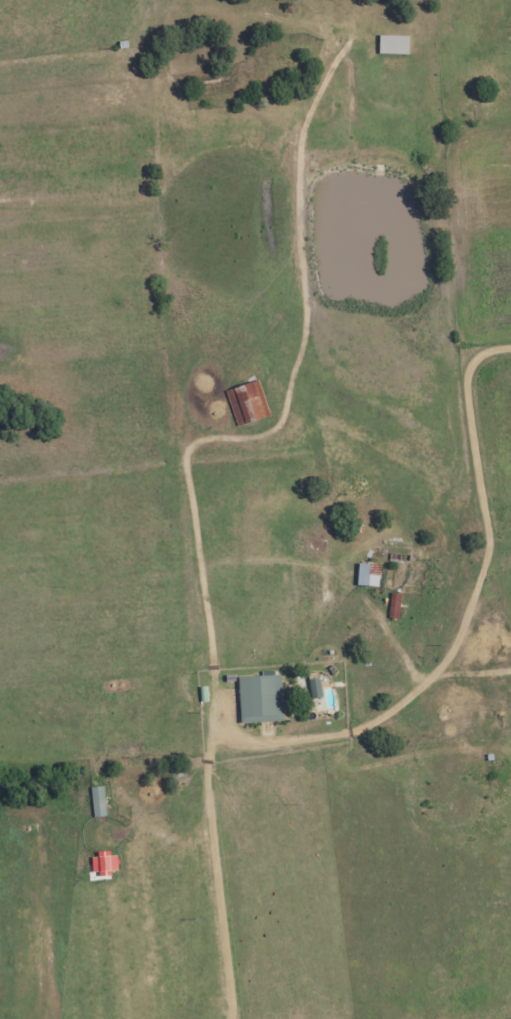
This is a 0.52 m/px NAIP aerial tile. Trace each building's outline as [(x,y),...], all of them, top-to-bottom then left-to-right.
[(406,35),(376,35),(376,55),(406,55),(406,35)] [(234,426),(267,416),(256,380),(223,390),(234,426)] [(376,586),(376,564),(354,564),(354,586),(376,586)] [(396,619),(397,594),(388,594),(387,618),(396,619)] [(236,723),(279,722),(278,676),(235,677),(236,723)] [(89,818),(102,818),(102,787),(89,787),(89,818)]
